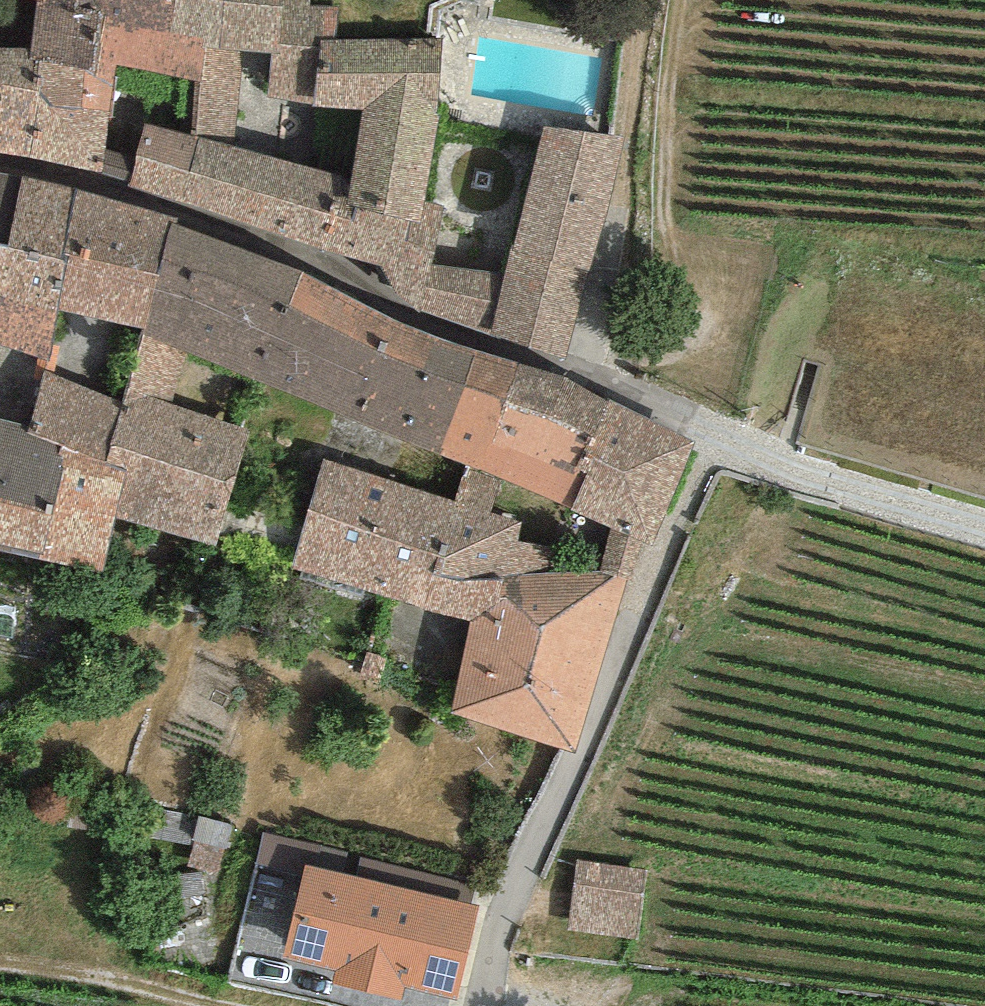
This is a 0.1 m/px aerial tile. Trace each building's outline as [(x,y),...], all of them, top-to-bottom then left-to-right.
[(55,3),(36,0),(30,50),(29,61),(116,77),(116,64),(194,79),(191,137),(235,145),(241,48),(273,53),(279,0),(55,0),(55,3)] [(273,53),(268,95),(313,106),(363,110),(351,178),(341,204),(325,248),(381,266),(398,298),(419,311),(492,333),(508,274),(432,263),(444,206),(424,202),(445,40),(336,36),(339,6),(310,5),(310,0),(279,0),(273,53)] [(102,173),(116,77),(29,61),(30,50),(0,48),(0,151),(102,173)] [(191,137),(145,124),(129,186),(325,248),(341,204),(351,178),(235,145),(191,137)] [(624,137),(543,127),(508,274),(492,333),(567,359),(624,137)] [(0,172),(0,247),(6,248),(22,176),(0,172)] [(22,176),(6,248),(0,247),(0,346),(49,360),(58,310),(67,264),(62,262),(76,189),(22,176)] [(58,310),(142,328),(175,224),(176,219),(76,189),(62,262),(67,264),(58,310)] [(301,272),(175,224),(142,328),(139,335),(142,336),(187,353),(260,380),(301,272)] [(389,316),(301,272),(260,380),(355,425),(389,316)] [(478,353),(389,316),(355,425),(439,454),(478,353)] [(187,353),(142,336),(124,402),(105,461),(124,468),(114,518),(217,547),(250,429),(172,403),(187,353)] [(559,377),(478,353),(439,454),(468,466),(499,479),(572,509),(587,475),(579,473),(608,401),(559,377)] [(124,402),(43,371),(29,425),(28,435),(105,461),(124,402)] [(693,443),(608,401),(579,473),(587,475),(572,509),(615,529),(643,542),(652,547),(693,443)] [(0,418),(0,544),(37,550),(34,557),(102,575),(114,518),(124,468),(105,461),(28,435),(29,425),(0,418)] [(454,502),(324,460),(293,570),(469,622),(503,604),(511,576),(553,576),(560,548),(516,547),(519,523),(490,513),(499,479),(468,466),(454,502)] [(601,571),(553,576),(511,576),(503,604),(469,622),(453,715),(573,750),(643,542),(615,529),(601,571)] [(646,874),(574,863),(563,934),(635,945),(646,874)] [(478,907),(306,865),(283,959),(333,971),(330,983),(403,1001),(407,988),(455,1000),(478,907)]
